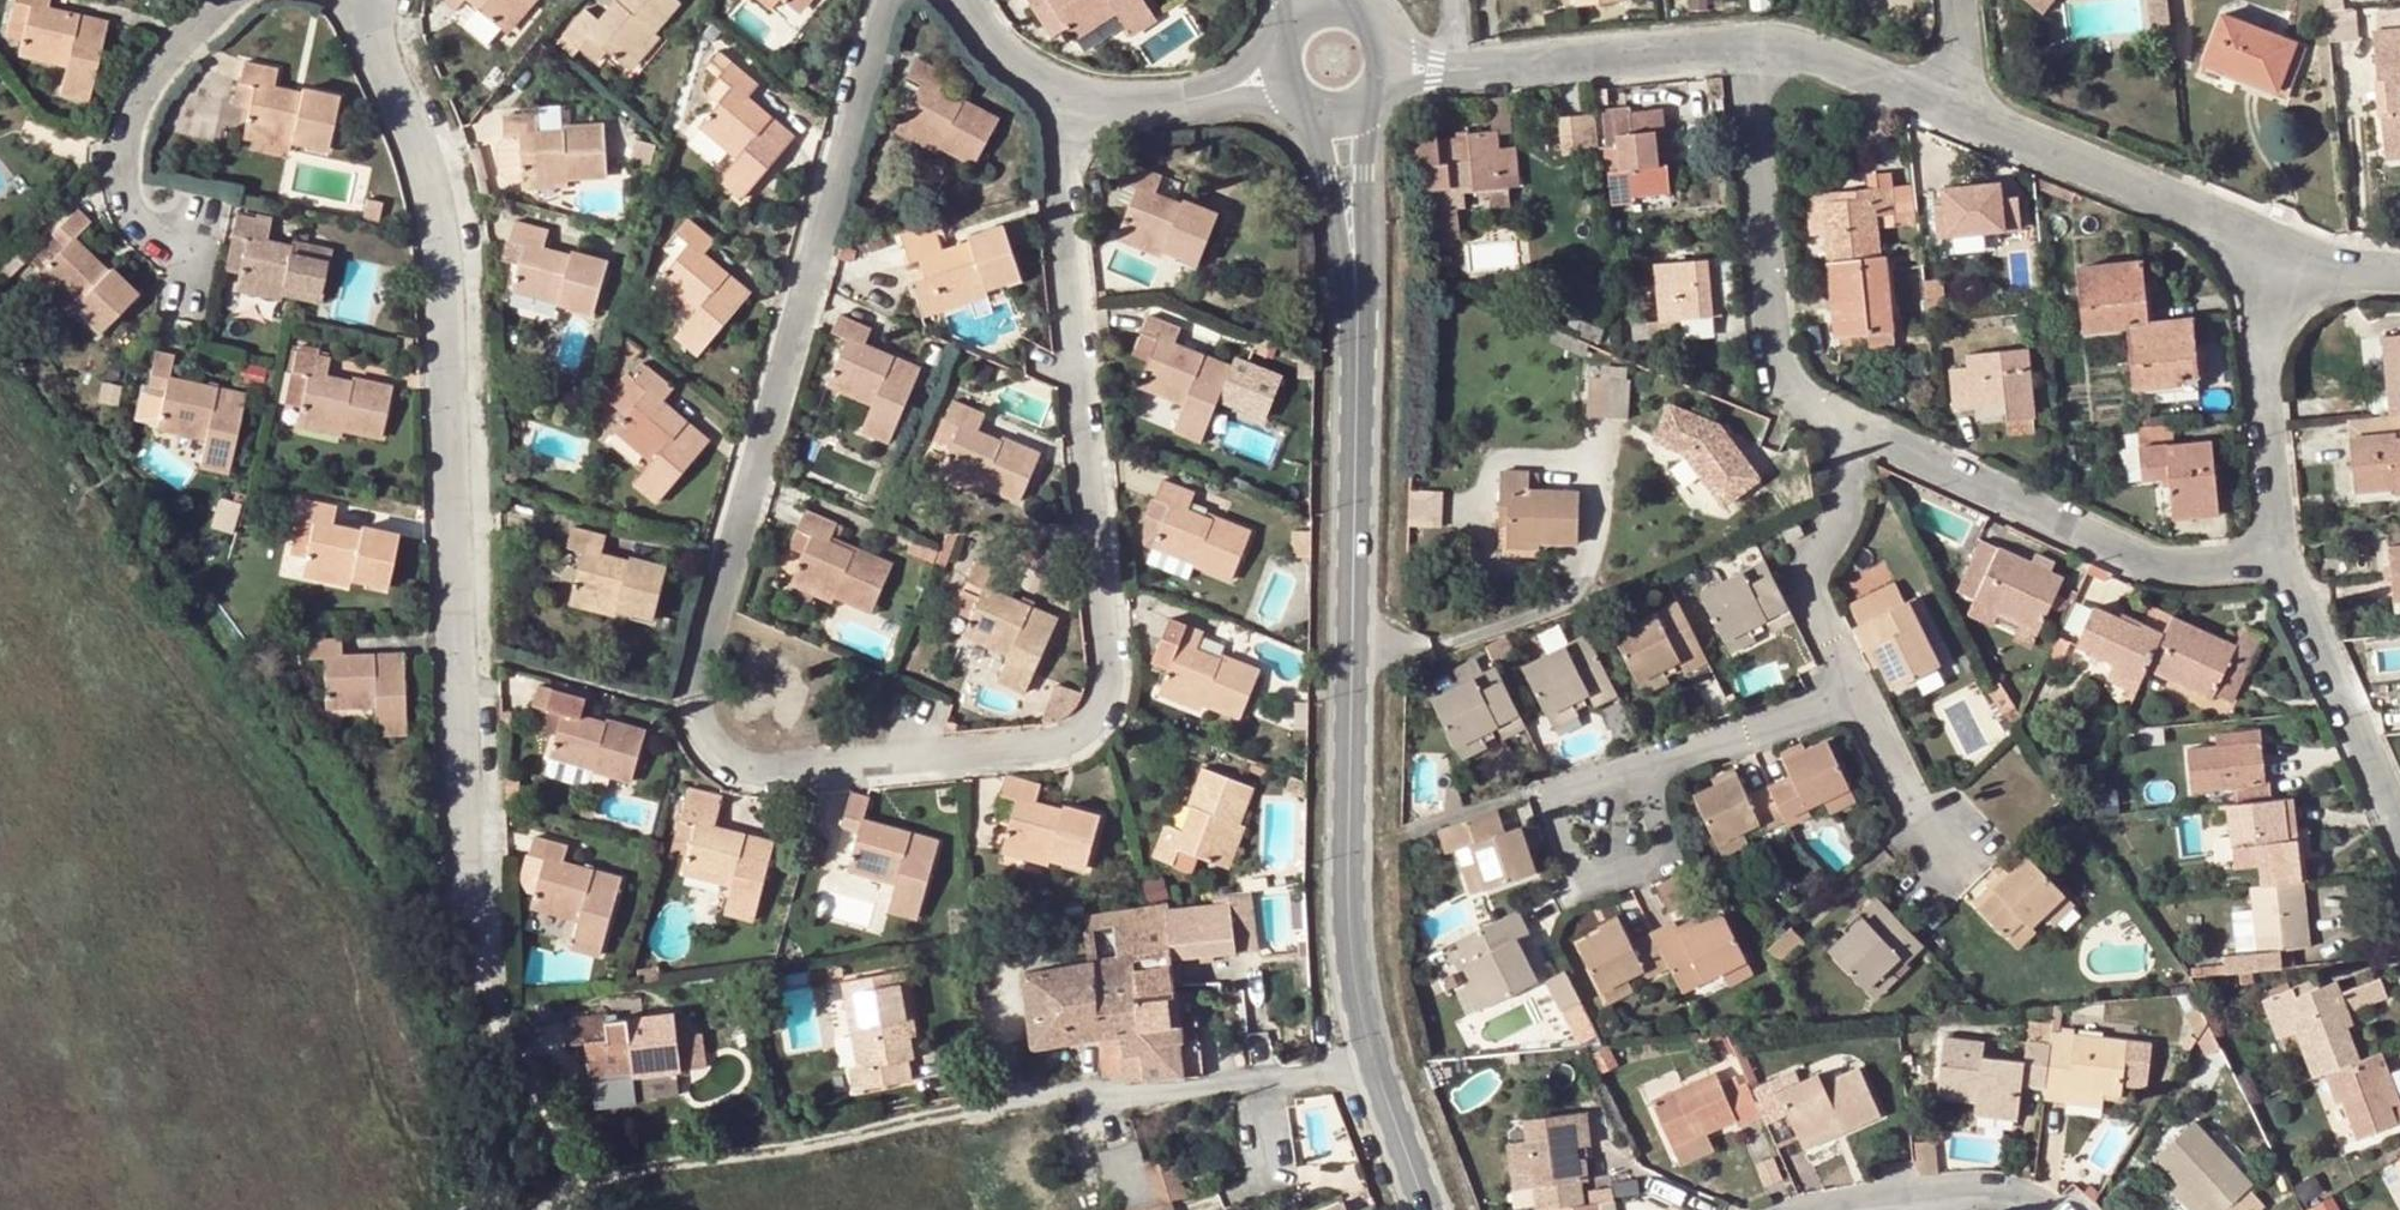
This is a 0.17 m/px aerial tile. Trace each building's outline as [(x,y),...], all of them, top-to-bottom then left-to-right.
[(14,4),(29,7),(23,37),(18,53),(65,66),(59,93),(89,100),(106,21),(78,15),(48,6),(49,0),(15,0),(14,4)] [(48,6),(78,15),(81,0),(49,0),(48,6)] [(452,10),(462,0),(441,0),(452,10)] [(499,29),(523,0),(463,0),(499,29)] [(499,29),(504,35),(534,0),(523,0),(499,29)] [(577,48),(587,36),(604,52),(622,67),(652,30),(677,2),(675,0),(611,0),(615,3),(598,23),(583,10),(555,43),(570,57),(577,48)] [(791,11),(800,0),(779,0),(791,11)] [(791,11),(795,15),(808,0),(800,0),(791,11)] [(1071,41),(1114,14),(1129,36),(1156,19),(1143,0),(1046,0),(1071,41)] [(2038,9),(2044,0),(2026,0),(2038,9)] [(2038,9),(2045,14),(2056,0),(2044,0),(2038,9)] [(2149,33),(2170,30),(2166,0),(2146,0),(2149,33)] [(29,7),(14,4),(7,33),(23,37),(29,7)] [(2202,62),(2220,68),(2222,64),(2279,87),(2294,45),(2219,14),(2202,62)] [(658,37),(652,30),(622,67),(627,72),(658,37)] [(2376,80),(2384,80),(2388,117),(2379,117),(2382,142),(2399,141),(2399,38),(2398,38),(2397,32),(2383,32),(2384,40),(2372,42),(2376,80)] [(587,36),(577,48),(594,62),(604,52),(587,36)] [(2222,64),(2220,68),(2217,75),(2285,102),(2305,50),(2294,45),(2279,87),(2222,64)] [(729,90),(718,104),(700,127),(735,159),(717,180),(740,200),(792,139),(745,99),(758,85),(718,51),(705,66),(718,78),(729,90)] [(922,86),(898,126),(939,148),(975,165),(998,120),(963,102),(961,107),(937,93),(947,75),(917,58),(906,77),(922,86)] [(251,85),(243,131),(289,140),(325,148),(337,96),(301,88),(301,94),(273,87),(276,69),(241,61),(237,82),(251,85)] [(705,93),(718,104),(729,90),(718,78),(705,93)] [(2384,80),(2376,80),(2379,117),(2388,117),(2384,80)] [(1630,124),(1629,114),(1628,107),(1602,109),(1606,147),(1599,149),(1598,152),(1600,173),(1608,172),(1611,204),(1632,203),(1631,196),(1668,191),(1665,167),(1645,168),(1641,124),(1630,124)] [(1659,111),(1629,114),(1630,124),(1641,124),(1645,168),(1665,167),(1659,111)] [(519,135),(520,181),(565,178),(606,175),(602,125),(563,128),(563,132),(537,135),(535,114),(501,116),(503,137),(519,135)] [(1598,152),(1599,149),(1594,114),(1558,119),(1561,157),(1598,152)] [(939,148),(898,126),(894,132),(936,153),(939,148)] [(289,140),(243,131),(242,137),(287,148),(289,140)] [(1490,151),(1488,131),(1465,134),(1465,138),(1435,141),(1435,134),(1414,137),(1417,166),(1424,165),(1431,239),(1457,236),(1455,211),(1473,208),(1472,192),(1505,188),(1519,187),(1513,148),(1497,151),(1490,151)] [(1494,131),(1488,131),(1490,151),(1497,151),(1494,131)] [(2382,142),(2382,151),(2399,149),(2399,141),(2382,142)] [(1130,165),(1122,183),(1135,189),(1128,208),(1118,232),(1163,251),(1198,264),(1217,215),(1183,201),(1181,206),(1155,195),(1162,177),(1130,165)] [(1867,189),(1846,191),(1847,200),(1833,202),(1821,203),(1824,236),(1826,260),(1880,255),(1878,232),(1894,230),(1889,176),(1866,178),(1867,189)] [(565,178),(520,181),(520,189),(567,186),(565,178)] [(1135,189),(1122,183),(1114,202),(1128,208),(1135,189)] [(1937,235),(1955,234),(1993,229),(2017,228),(2015,197),(1997,199),(1996,186),(1944,191),(1945,203),(1934,206),(1937,235)] [(1472,192),(1473,208),(1506,205),(1505,188),(1472,192)] [(1669,206),(1668,191),(1631,196),(1632,203),(1633,210),(1669,206)] [(1847,200),(1846,191),(1833,192),(1833,202),(1847,200)] [(1824,236),(1821,203),(1813,204),(1815,237),(1824,236)] [(51,233),(55,239),(64,248),(41,269),(38,271),(73,306),(99,330),(136,293),(111,268),(107,271),(73,239),(90,221),(76,208),(51,233)] [(234,215),(230,235),(246,238),(241,274),(239,282),(281,292),(319,301),(329,252),(292,243),(290,247),(265,242),(271,217),(257,214),(257,220),(234,215)] [(686,245),(655,282),(692,316),(675,335),(696,356),(748,295),(701,255),(713,241),(687,219),(674,234),(686,245)] [(938,219),(876,237),(887,270),(924,259),(929,277),(911,282),(922,318),(941,312),(938,304),(985,289),(1018,278),(1004,227),(968,238),(971,244),(942,253),(936,234),(943,233),(938,219)] [(524,247),(511,290),(557,303),(592,314),(606,264),(570,253),(569,257),(542,248),(546,230),(514,221),(508,241),(524,247)] [(1993,229),(1955,234),(1957,246),(1994,242),(1993,229)] [(1160,259),(1163,251),(1118,232),(1115,239),(1160,259)] [(246,238),(230,235),(223,269),(241,274),(246,238)] [(64,248),(55,239),(32,260),(41,269),(64,248)] [(524,247),(508,241),(503,260),(518,264),(524,247)] [(840,247),(836,261),(845,265),(847,260),(851,261),(854,254),(840,247)] [(1885,255),(1880,255),(1826,260),(1833,326),(1865,323),(1866,331),(1891,328),(1885,255)] [(1713,261),(1655,266),(1659,320),(1648,321),(1649,338),(1678,336),(1677,318),(1717,315),(1713,261)] [(2081,328),(2127,325),(2144,322),(2138,262),(2076,267),(2081,328)] [(66,311),(73,306),(38,271),(33,277),(66,311)] [(280,299),(281,292),(239,282),(237,289),(280,299)] [(256,312),(260,296),(228,287),(223,303),(256,312)] [(988,296),(985,289),(938,304),(941,312),(988,296)] [(557,303),(511,290),(509,297),(555,311),(557,303)] [(845,340),(827,385),(862,400),(870,404),(859,430),(888,441),(919,370),(864,346),(872,330),(839,315),(832,334),(845,340)] [(1138,385),(1157,393),(1185,404),(1174,425),(1174,431),(1202,442),(1231,368),(1174,346),(1180,330),(1148,317),(1132,356),(1147,363),(1138,385)] [(1644,317),(1632,318),(1633,338),(1646,338),(1644,317)] [(2144,322),(2127,325),(2133,389),(2180,384),(2180,379),(2196,377),(2190,317),(2144,322)] [(1833,334),(1866,331),(1865,323),(1833,326),(1833,334)] [(1267,357),(1273,341),(1258,336),(1252,352),(1267,357)] [(2399,415),(2399,336),(2379,338),(2387,417),(2399,415)] [(631,343),(622,353),(638,366),(644,357),(631,343)] [(297,418),(341,429),(380,437),(391,388),(352,378),(351,384),(322,377),(327,357),(314,355),(316,349),(299,346),(298,352),(294,350),(289,371),(305,374),(299,407),(297,418)] [(1952,412),(1969,410),(1968,399),(2004,398),(2004,407),(2006,420),(2026,419),(2032,418),(2025,349),(1965,355),(1966,368),(1948,369),(1952,412)] [(166,388),(157,422),(156,428),(204,439),(197,466),(226,473),(243,394),(167,376),(173,354),(157,350),(148,384),(166,388)] [(626,416),(614,430),(652,464),(633,483),(654,503),(706,443),(661,402),(672,390),(645,369),(635,381),(646,391),(626,416)] [(305,374),(289,371),(283,404),(299,407),(305,374)] [(635,381),(624,372),(603,397),(626,416),(646,391),(635,381)] [(1629,382),(1589,378),(1587,415),(1627,419),(1629,382)] [(140,419),(157,422),(166,388),(148,384),(140,419)] [(862,400),(827,385),(818,404),(854,419),(862,400)] [(1185,404),(1157,393),(1146,416),(1174,425),(1185,404)] [(1653,420),(1714,508),(1753,481),(1691,393),(1653,420)] [(1968,399),(1969,410),(2004,407),(2004,398),(1968,399)] [(953,402),(944,422),(959,426),(950,448),(940,469),(983,486),(1018,501),(1038,455),(1002,441),(1002,444),(976,433),(984,415),(953,402)] [(2399,415),(2387,417),(2347,421),(2349,439),(2393,436),(2394,440),(2399,440),(2399,423),(2399,415)] [(340,435),(341,429),(297,418),(296,427),(340,435)] [(2028,435),(2026,419),(2006,420),(2008,437),(2028,435)] [(959,426),(944,422),(934,442),(950,448),(959,426)] [(2394,440),(2393,436),(2349,439),(2355,494),(2391,491),(2399,489),(2399,440),(2394,440)] [(2169,488),(2171,508),(2215,503),(2209,440),(2124,448),(2127,483),(2160,480),(2161,488),(2169,488)] [(980,495),(983,486),(940,469),(937,475),(980,495)] [(1501,470),(1499,514),(1509,515),(1508,528),(1507,540),(1538,543),(1577,544),(1579,494),(1539,491),(1540,475),(1530,474),(1529,472),(1501,470)] [(1163,525),(1153,549),(1195,565),(1230,581),(1250,532),(1212,518),(1211,522),(1187,511),(1194,494),(1164,480),(1148,517),(1163,525)] [(1410,523),(1442,523),(1442,487),(1409,488),(1410,523)] [(301,499),(296,519),(311,522),(305,557),(303,569),(348,578),(387,587),(396,535),(360,527),(358,531),(331,525),(335,505),(301,499)] [(2215,503),(2171,508),(2172,519),(2216,515),(2215,503)] [(810,536),(792,576),(834,597),(835,595),(872,612),(892,564),(855,549),(853,554),(828,542),(835,524),(805,510),(797,529),(810,536)] [(1509,515),(1499,514),(1498,527),(1508,528),(1509,515)] [(311,522),(296,519),(289,553),(305,557),(311,522)] [(1798,526),(1782,533),(1788,544),(1803,537),(1798,526)] [(582,552),(569,597),(616,610),(652,619),(664,568),(629,560),(629,564),(600,555),(607,539),(571,529),(566,546),(582,552)] [(810,536),(797,529),(789,548),(802,553),(810,536)] [(1537,551),(1538,543),(1507,540),(1506,550),(1537,551)] [(2047,606),(2053,594),(2060,579),(1980,540),(1957,591),(1974,599),(1967,614),(1993,627),(1998,617),(2018,626),(2013,636),(2030,644),(2047,606)] [(2388,547),(2394,601),(2399,601),(2399,546),(2388,547)] [(1195,565),(1153,549),(1150,555),(1193,572),(1195,565)] [(993,567),(978,560),(954,611),(970,618),(963,634),(1007,654),(996,681),(1024,693),(1056,620),(984,588),(993,567)] [(1769,576),(1763,564),(1755,569),(1700,596),(1723,641),(1747,628),(1765,620),(1772,633),(1793,622),(1769,576)] [(348,586),(348,578),(303,569),(301,577),(348,586)] [(834,597),(792,576),(789,582),(832,603),(834,597)] [(1850,608),(1859,629),(1897,612),(1888,591),(1850,608)] [(2064,600),(2053,594),(2047,606),(2058,611),(2064,600)] [(616,610),(569,597),(568,604),(615,618),(616,610)] [(1881,670),(1928,645),(1920,630),(1925,627),(1915,604),(1897,612),(1859,629),(1855,631),(1867,655),(1872,652),(1881,670)] [(1706,666),(1677,607),(1615,638),(1637,684),(1661,673),(1679,664),(1686,676),(1706,666)] [(2146,668),(2163,635),(2141,624),(2139,629),(2094,608),(2076,646),(2114,663),(2111,668),(2140,682),(2146,668)] [(2171,617),(2163,635),(2146,668),(2213,699),(2215,693),(2228,666),(2244,673),(2260,639),(2245,631),(2235,647),(2171,617)] [(1172,619),(1163,640),(1156,656),(1171,663),(1162,686),(1203,703),(1240,717),(1259,671),(1222,656),(1220,662),(1196,651),(1205,632),(1172,619)] [(1747,628),(1723,641),(1730,654),(1755,641),(1747,628)] [(340,636),(305,640),(306,660),(321,658),(324,709),(373,707),(376,736),(404,735),(400,654),(342,656),(340,636)] [(1616,697),(1586,637),(1522,668),(1546,716),(1573,704),(1588,697),(1594,708),(1616,697)] [(1940,671),(1928,645),(1881,670),(1894,693),(1911,685),(1940,671)] [(1867,655),(1876,672),(1881,670),(1872,652),(1867,655)] [(2231,701),(2244,673),(2228,666),(2215,693),(2231,701)] [(2140,682),(2111,668),(2108,675),(2137,690),(2140,682)] [(1525,728),(1495,669),(1430,701),(1453,748),(1479,736),(1496,728),(1502,740),(1525,728)] [(1949,690),(1940,671),(1911,685),(1921,704),(1949,690)] [(1661,673),(1637,684),(1643,697),(1667,685),(1661,673)] [(560,713),(548,758),(592,770),(629,781),(643,731),(607,721),(605,726),(577,717),(585,698),(551,689),(537,685),(531,705),(535,705),(546,709),(560,713)] [(1991,690),(2003,711),(2012,706),(2001,685),(1991,690)] [(1201,712),(1203,703),(1162,686),(1158,694),(1201,712)] [(1305,702),(1294,702),(1293,728),(1305,729),(1305,702)] [(1573,704),(1546,716),(1552,730),(1578,716),(1573,704)] [(546,709),(535,705),(533,713),(538,714),(534,727),(555,733),(560,713),(546,709)] [(1486,748),(1479,736),(1453,748),(1460,761),(1486,748)] [(1792,782),(1769,793),(1784,823),(1786,827),(1809,816),(1807,809),(1825,801),(1848,789),(1828,745),(1805,755),(1784,765),(1792,782)] [(2235,788),(2237,805),(2270,802),(2269,785),(2264,785),(2260,745),(2188,751),(2193,791),(2235,788)] [(1779,756),(1784,765),(1805,755),(1801,747),(1779,756)] [(1221,866),(1237,824),(1250,788),(1240,785),(1247,766),(1213,753),(1206,772),(1203,770),(1189,806),(1193,810),(1183,832),(1164,825),(1150,857),(1173,865),(1180,850),(1221,866)] [(592,770),(548,758),(546,765),(591,778),(592,770)] [(1038,786),(1005,777),(1000,797),(1015,801),(1010,822),(1003,846),(1049,859),(1085,869),(1100,817),(1064,806),(1062,813),(1033,804),(1038,786)] [(1769,793),(1766,786),(1745,796),(1735,778),(1693,797),(1716,843),(1757,824),(1761,833),(1784,823),(1769,793)] [(722,796),(689,787),(671,850),(686,855),(683,874),(730,887),(722,914),(752,920),(771,842),(745,834),(744,840),(712,833),(722,796)] [(1856,804),(1848,789),(1825,801),(1832,815),(1856,804)] [(867,798),(850,793),(839,829),(856,834),(846,870),(893,884),(886,910),(916,920),(937,843),(861,821),(867,798)] [(1015,801),(1000,797),(993,817),(1010,822),(1015,801)] [(2292,800),(2282,801),(2286,842),(2297,842),(2292,800)] [(2270,802),(2237,805),(2228,806),(2234,867),(2259,866),(2261,887),(2300,883),(2297,842),(2286,842),(2282,801),(2270,802)] [(1498,809),(1436,829),(1444,854),(1454,851),(1468,846),(1484,890),(1534,873),(1519,829),(1506,833),(1498,809)] [(1244,826),(1237,824),(1221,866),(1227,868),(1244,826)] [(530,906),(568,918),(579,921),(571,946),(599,954),(619,880),(562,861),(567,845),(533,835),(529,855),(543,859),(530,906)] [(1047,865),(1049,859),(1003,846),(1000,855),(1047,865)] [(1468,846),(1454,851),(1470,895),(1484,890),(1468,846)] [(529,855),(525,854),(518,878),(526,892),(533,894),(543,859),(529,855)] [(1994,889),(2029,925),(2045,911),(2062,895),(2028,859),(2010,875),(1994,889)] [(2005,870),(1989,884),(1994,889),(2010,875),(2005,870)] [(1675,881),(1658,888),(1670,913),(1688,905),(1675,881)] [(2300,883),(2261,887),(2251,888),(2257,952),(2223,956),(2225,974),(2279,968),(2278,951),(2306,947),(2300,883)] [(1994,889),(1989,884),(1970,902),(2015,951),(2035,932),(2029,925),(1994,889)] [(1249,892),(1228,896),(1228,903),(1230,907),(1235,949),(1236,953),(1258,951),(1249,892)] [(2062,895),(2045,911),(2056,923),(2073,906),(2062,895)] [(1228,896),(1213,898),(1214,905),(1228,903),(1228,896)] [(1906,932),(1873,896),(1855,912),(1862,919),(1845,934),(1826,953),(1860,989),(1895,954),(1900,960),(1917,944),(1906,932)] [(1214,905),(1164,909),(1170,951),(1131,958),(1135,1000),(1175,996),(1173,959),(1236,953),(1235,949),(1230,907),(1228,903),(1214,905)] [(1164,909),(1163,906),(1147,908),(1087,917),(1093,963),(1131,958),(1170,951),(1164,909)] [(1516,912),(1457,941),(1476,978),(1490,1004),(1535,982),(1514,941),(1527,933),(1516,912)] [(1862,919),(1855,912),(1839,928),(1845,934),(1862,919)] [(1674,923),(1653,933),(1667,961),(1681,992),(1719,973),(1743,961),(1721,915),(1680,935),(1674,923)] [(579,921),(568,918),(562,942),(571,946),(579,921)] [(1667,961),(1653,933),(1631,943),(1618,923),(1577,942),(1600,986),(1628,972),(1641,965),(1644,972),(1667,961)] [(1787,928),(1776,938),(1763,950),(1776,965),(1801,943),(1787,928)] [(1131,958),(1093,963),(1095,1003),(1135,1000),(1131,958)] [(1749,974),(1743,961),(1719,973),(1726,986),(1749,974)] [(1095,1003),(1093,963),(1025,974),(1030,1012),(1095,1003)] [(1577,1002),(1562,971),(1542,981),(1556,1012),(1577,1002)] [(864,1028),(848,1031),(854,1070),(846,1071),(850,1093),(908,1084),(906,1061),(913,1059),(908,1039),(902,1006),(908,1005),(902,972),(855,980),(864,1028)] [(1628,972),(1600,986),(1607,999),(1634,985),(1628,972)] [(1490,1004),(1476,978),(1462,985),(1476,1011),(1490,1004)] [(2313,979),(2292,988),(2296,997),(2317,989),(2313,979)] [(840,982),(848,1031),(864,1028),(855,980),(840,982)] [(2292,988),(2265,999),(2279,1037),(2294,1032),(2314,1078),(2324,1074),(2335,1102),(2341,1100),(2356,1138),(2394,1125),(2399,1140),(2399,1102),(2391,1105),(2371,1056),(2359,1060),(2346,1028),(2352,1025),(2346,1011),(2384,996),(2378,980),(2340,996),(2335,982),(2317,989),(2296,997),(2292,988)] [(1198,1026),(1197,995),(1175,996),(1178,1028),(1198,1026)] [(1178,1028),(1175,996),(1135,1000),(1138,1032),(1178,1028)] [(1122,1084),(1202,1076),(1199,1036),(1179,1038),(1178,1028),(1138,1032),(1135,1000),(1095,1003),(1097,1035),(1120,1034),(1119,1040),(1099,1044),(1102,1077),(1122,1077),(1122,1084)] [(1030,1012),(1034,1046),(1097,1035),(1095,1003),(1030,1012)] [(902,1006),(908,1039),(914,1038),(908,1005),(902,1006)] [(568,1046),(573,1045),(585,1045),(586,1056),(588,1078),(633,1073),(635,1080),(680,1074),(673,1016),(605,1023),(604,1015),(565,1019),(568,1046)] [(2075,1031),(2052,1028),(2049,1046),(2044,1087),(2043,1100),(2067,1102),(2069,1091),(2104,1095),(2121,1097),(2122,1086),(2147,1089),(2152,1046),(2126,1043),(2074,1036),(2075,1031)] [(1120,1034),(1097,1035),(1099,1044),(1119,1040),(1120,1034)] [(2044,1087),(2049,1046),(2026,1043),(2025,1064),(1981,1058),(1983,1044),(1944,1039),(1936,1096),(1976,1101),(1975,1115),(2017,1120),(2022,1085),(2044,1087)] [(585,1045),(573,1045),(574,1057),(586,1056),(585,1045)] [(2391,1105),(2399,1102),(2380,1052),(2371,1056),(2391,1105)] [(1763,1117),(1766,1123),(1788,1114),(1799,1141),(1832,1126),(1829,1119),(1837,1116),(1844,1131),(1878,1116),(1858,1070),(1823,1086),(1817,1074),(1799,1083),(1794,1073),(1752,1090),(1763,1117)] [(1752,1090),(1748,1083),(1725,1094),(1715,1071),(1653,1101),(1674,1147),(1706,1133),(1738,1120),(1740,1126),(1763,1117),(1752,1090)] [(635,1086),(635,1080),(633,1073),(588,1078),(590,1090),(635,1086)] [(2103,1107),(2104,1095),(2069,1091),(2067,1102),(2103,1107)] [(1536,1209),(1537,1209),(1547,1209),(1584,1204),(1583,1181),(1590,1181),(1587,1159),(1582,1161),(1580,1148),(1586,1147),(1591,1146),(1586,1114),(1527,1121),(1529,1142),(1510,1145),(1514,1176),(1532,1173),(1534,1187),(1536,1209)] [(1832,1126),(1799,1141),(1803,1150),(1844,1131),(1837,1116),(1829,1119),(1832,1126)] [(2251,1186),(2195,1123),(2156,1158),(2180,1184),(2201,1207),(2198,1209),(2226,1209),(2236,1201),(2251,1186)] [(1706,1133),(1674,1147),(1683,1171),(1716,1157),(1706,1133)] [(1933,1142),(1912,1144),(1914,1160),(1922,1176),(1939,1174),(1933,1142)] [(1117,1209),(1128,1209),(1155,1202),(1143,1163),(1136,1143),(1100,1154),(1117,1209)] [(1172,1196),(1187,1192),(1176,1153),(1143,1163),(1155,1202),(1172,1196)] [(1516,1189),(1534,1187),(1532,1173),(1514,1176),(1516,1189)] [(2180,1184),(2173,1191),(2190,1209),(2198,1209),(2201,1207),(2180,1184)] [(1128,1209),(1179,1209),(1172,1196),(1155,1202),(1128,1209)] [(1354,1209),(1348,1196),(1315,1209),(1352,1209),(1354,1209)] [(2226,1209),(2244,1209),(2236,1201),(2226,1209)]
